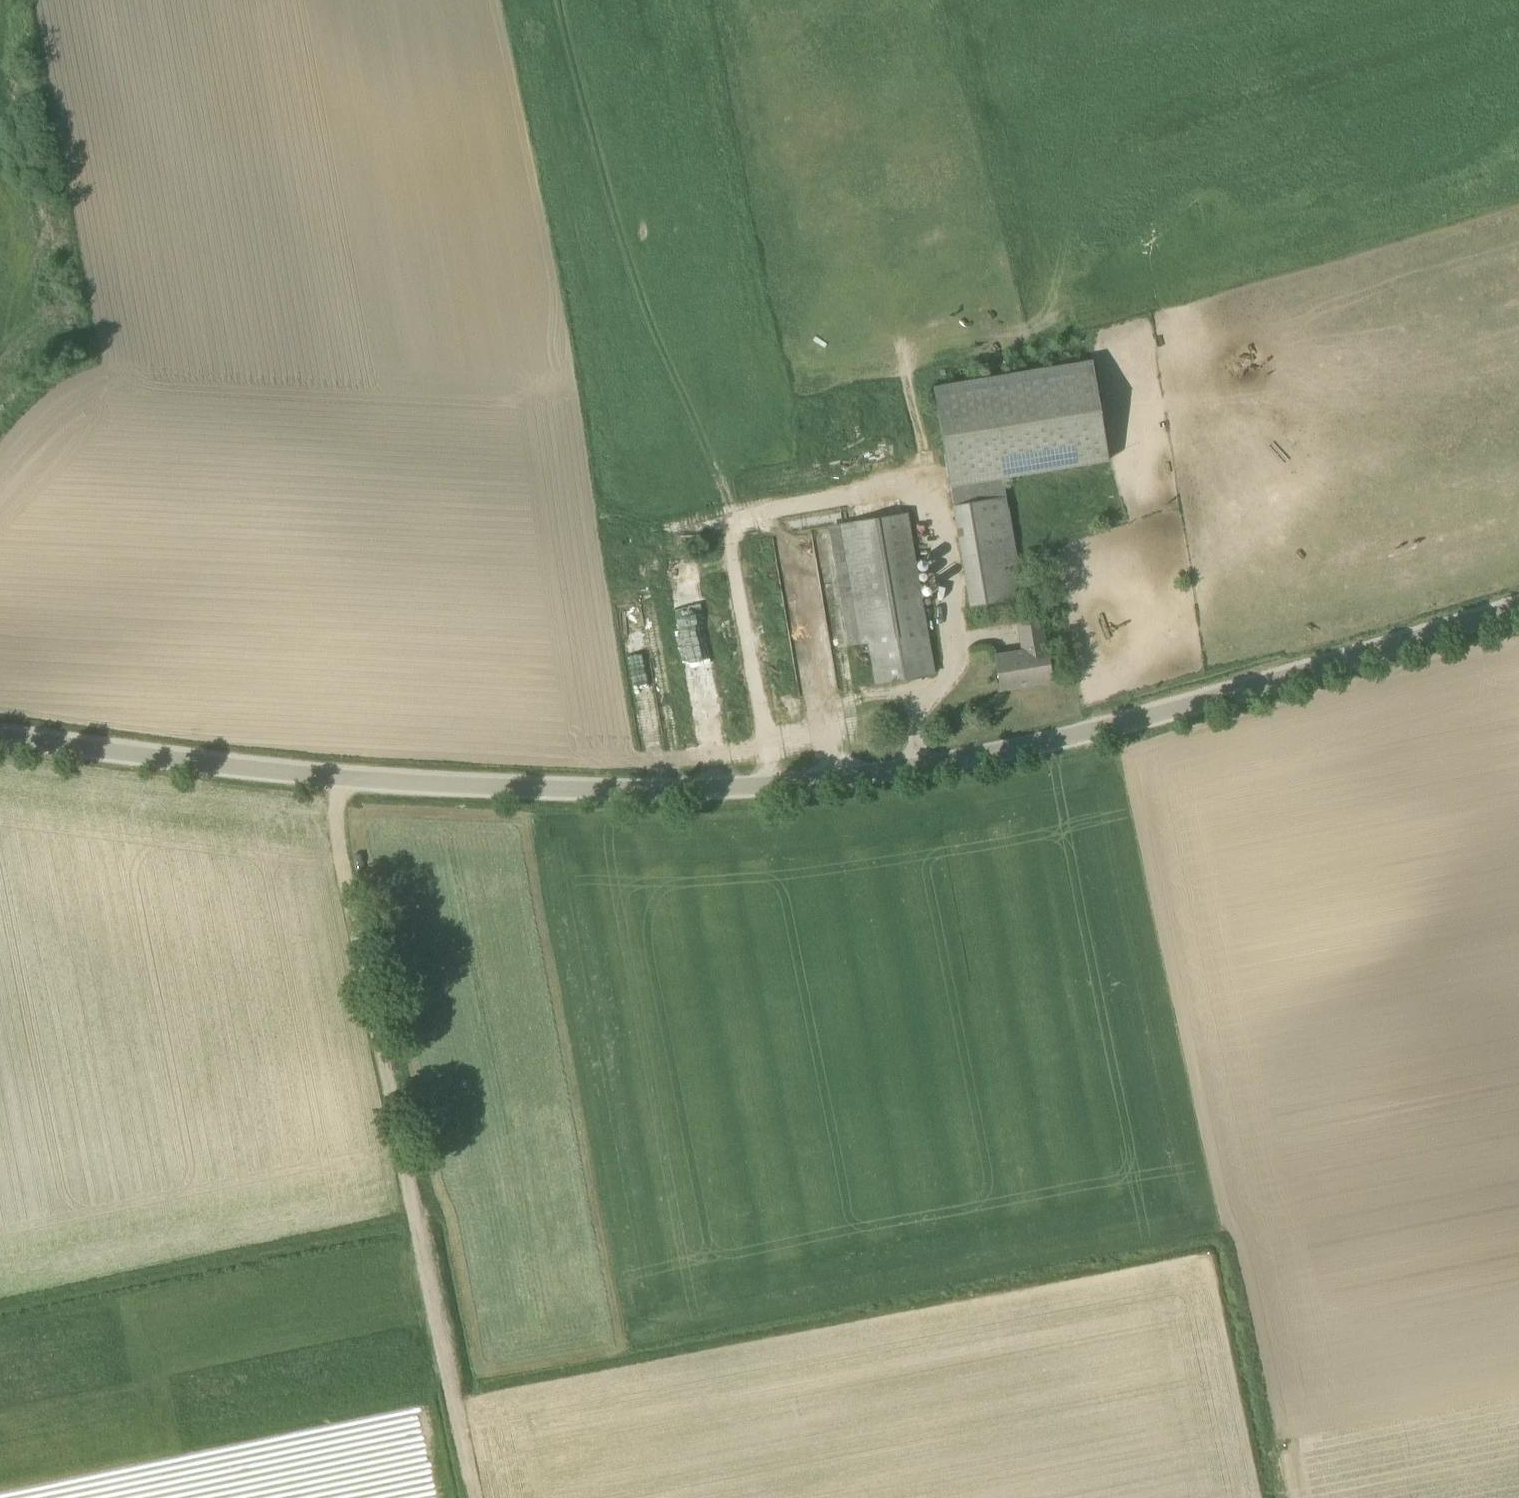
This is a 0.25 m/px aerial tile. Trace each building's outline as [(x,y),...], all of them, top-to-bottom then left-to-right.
[(934,385),(969,606),(1024,597),(1004,479),(1109,461),(1092,359),(934,385)] [(867,643),(876,683),(934,674),(904,511),(837,524),(861,644),(867,643)] [(710,685),(702,589),(674,591),(681,688),(710,685)] [(1002,689),(1052,680),(1041,616),(1016,620),(1021,648),(996,653),(1002,689)]
